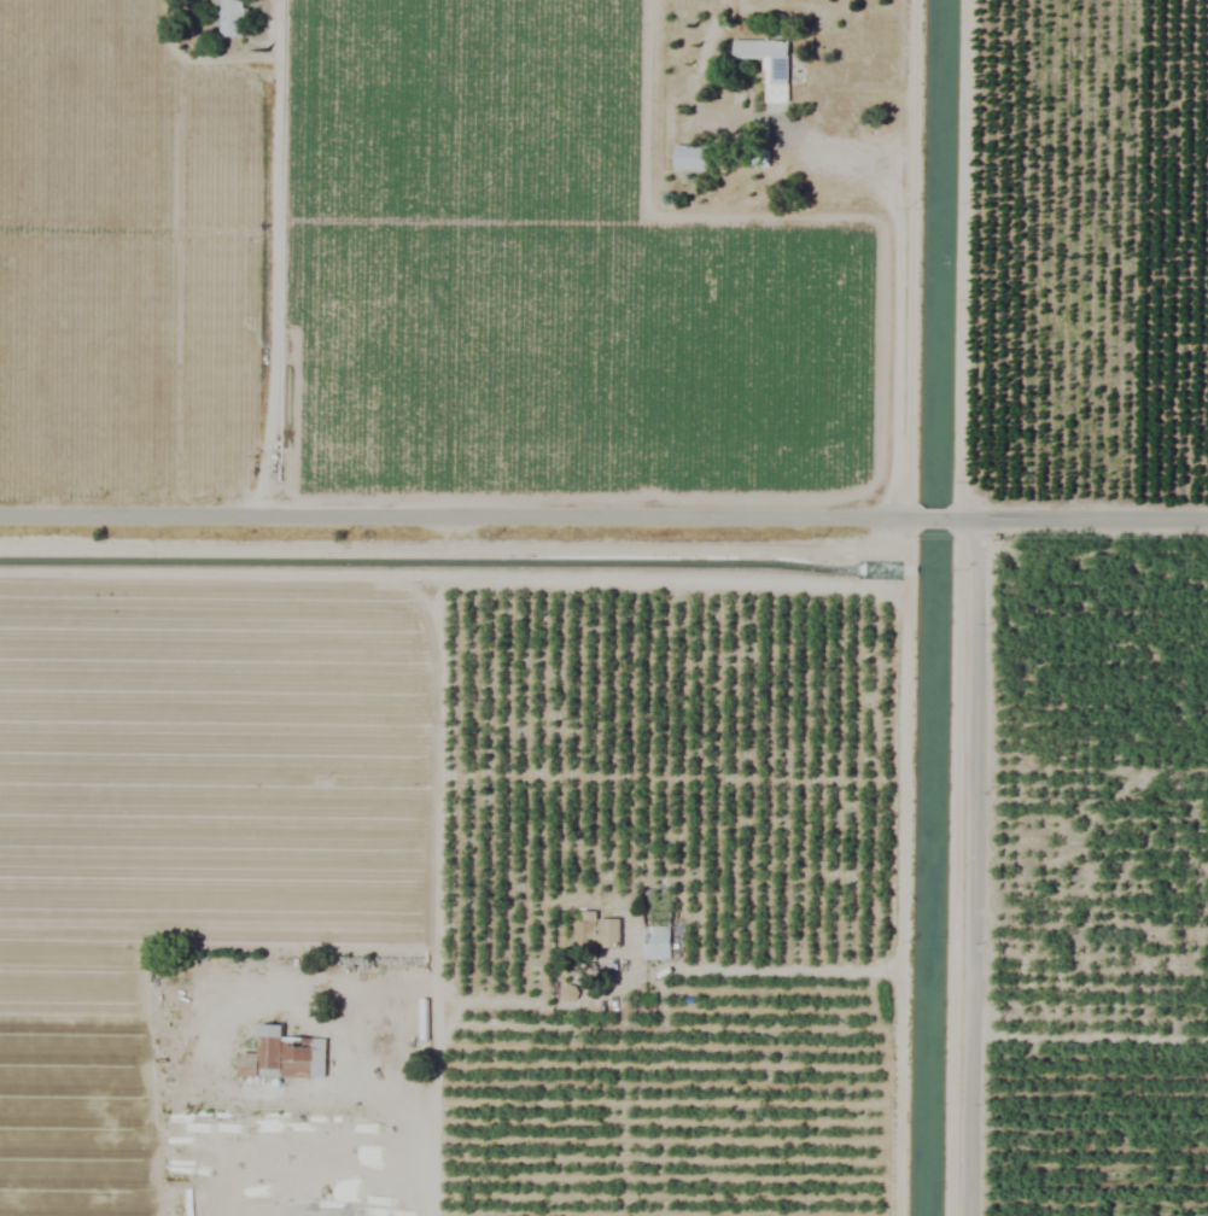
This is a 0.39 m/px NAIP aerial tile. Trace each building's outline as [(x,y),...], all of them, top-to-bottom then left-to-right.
[(211,15),(220,16),(220,37),(242,37),(242,0),(211,0),(211,15)] [(787,104),(786,41),(732,42),(732,60),(763,60),(763,104),(787,104)] [(674,171),(707,172),(708,147),(675,146),(674,171)] [(573,923),(574,949),(620,948),(619,919),(596,920),(596,912),(581,912),(581,922),(573,923)] [(643,961),(669,961),(668,928),(642,928),(643,961)] [(565,986),(560,997),(571,1002),(576,991),(565,986)] [(324,1078),(324,1039),(281,1039),(281,1026),(258,1026),(257,1055),(240,1054),(239,1077),(259,1078),(259,1070),(280,1070),(280,1078),(324,1078)]
